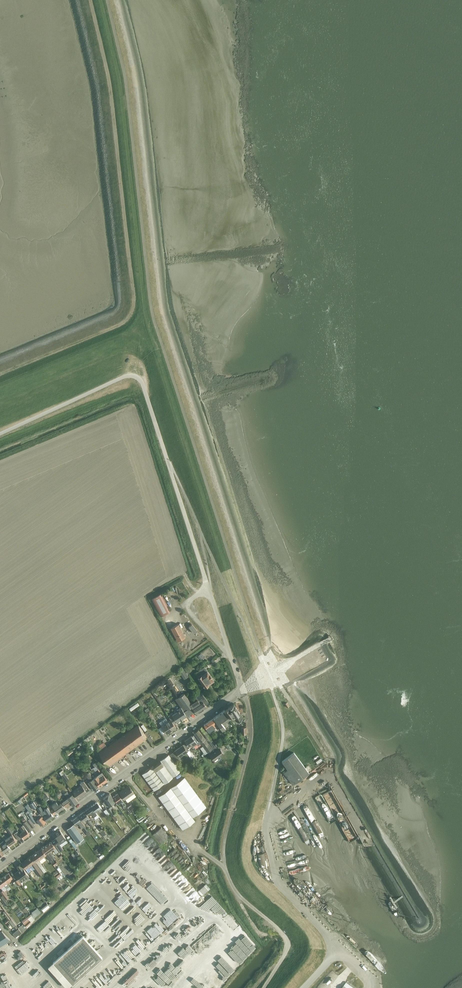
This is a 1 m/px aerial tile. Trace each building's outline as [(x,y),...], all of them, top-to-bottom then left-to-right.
[(161,594),(152,599),(161,616),(170,611),(161,594)] [(177,640),(185,636),(178,623),(171,628),(177,640)] [(183,667),(178,670),(184,679),(189,676),(183,667)] [(214,680),(204,667),(199,671),(201,674),(197,676),(205,687),(214,680)] [(184,712),(186,716),(194,711),(196,713),(206,707),(205,705),(209,702),(201,693),(195,697),(197,700),(191,704),(184,694),(178,697),(187,709),(184,712)] [(187,709),(178,697),(175,699),(180,705),(179,705),(181,707),(177,710),(176,709),(174,711),(175,713),(173,714),(172,713),(168,716),(171,720),(174,724),(186,716),(184,712),(187,709)] [(138,702),(129,708),(131,711),(139,705),(138,702)] [(224,710),(225,710),(230,717),(233,715),(236,721),(243,716),(235,705),(234,703),(229,707),(224,710)] [(225,710),(213,718),(222,730),(225,728),(223,725),(230,721),(232,719),(230,717),(225,710)] [(165,718),(159,723),(161,726),(166,734),(176,727),(174,724),(171,720),(168,722),(165,718)] [(213,719),(204,725),(210,733),(211,733),(211,732),(210,730),(217,725),(213,719)] [(105,744),(97,750),(99,753),(108,766),(147,738),(145,734),(138,725),(135,727),(128,732),(107,747),(105,744)] [(208,744),(212,740),(202,726),(198,729),(194,733),(194,734),(201,743),(203,746),(204,747),(208,744)] [(147,732),(145,734),(147,738),(150,742),(153,740),(150,736),(147,732)] [(201,743),(194,734),(192,736),(191,736),(184,741),(189,747),(191,745),(192,747),(194,746),(197,744),(198,746),(201,743)] [(204,747),(206,750),(208,752),(213,760),(223,753),(220,749),(219,750),(216,746),(217,746),(212,740),(208,744),(204,747)] [(192,760),(195,758),(189,750),(188,751),(183,744),(175,750),(180,757),(187,752),(192,760)] [(180,758),(175,751),(170,755),(175,762),(180,758)] [(310,768),(309,767),(308,765),(306,767),(305,767),(294,752),(281,761),(288,770),(284,772),(284,773),(293,785),(293,786),(294,785),(299,782),(299,781),(301,779),(310,774),(309,773),(307,770),(310,768)] [(161,761),(172,777),(180,771),(169,754),(160,761),(161,761)] [(79,767),(74,759),(76,758),(74,756),(70,759),(77,768),(79,767)] [(172,777),(161,761),(153,767),(165,782),(172,777)] [(94,766),(91,769),(93,772),(100,767),(97,762),(93,765),(94,766)] [(165,782),(153,767),(153,766),(142,774),(154,790),(165,782)] [(63,770),(59,772),(62,776),(61,776),(65,781),(69,779),(65,773),(63,770)] [(99,786),(91,776),(89,772),(86,774),(89,778),(86,780),(93,790),(99,786)] [(93,775),(91,776),(99,786),(107,780),(101,773),(94,778),(93,775)] [(184,777),(171,787),(192,817),(202,809),(204,808),(205,807),(204,807),(195,795),(188,786),(190,785),(185,778),(184,777)] [(73,792),(77,799),(86,792),(89,790),(83,781),(80,783),(82,786),(73,792)] [(124,800),(134,793),(129,786),(123,790),(123,789),(119,792),(124,800)] [(192,816),(171,787),(158,796),(183,829),(195,820),(192,816)] [(329,789),(322,793),(350,842),(358,837),(329,789)] [(70,804),(71,806),(72,806),(67,798),(63,801),(60,796),(61,794),(59,791),(55,793),(58,797),(57,797),(61,803),(62,802),(65,807),(70,804)] [(67,798),(72,806),(78,802),(72,795),(70,796),(67,792),(64,794),(67,798)] [(46,793),(41,796),(45,802),(50,799),(46,793)] [(105,801),(102,803),(112,817),(115,821),(118,819),(115,815),(116,814),(111,806),(109,807),(109,806),(113,803),(115,806),(117,804),(109,794),(109,793),(103,798),(105,801)] [(126,811),(129,809),(125,804),(117,793),(113,797),(117,804),(121,801),(124,806),(123,807),(126,811)] [(336,820),(320,793),(315,796),(330,824),(336,820)] [(50,811),(53,815),(57,812),(57,813),(64,808),(60,803),(58,805),(56,802),(52,805),(54,808),(50,811)] [(91,806),(95,812),(101,808),(97,802),(91,806)] [(46,821),(53,816),(47,808),(44,810),(46,812),(45,813),(46,814),(45,815),(42,811),(43,811),(40,806),(37,808),(40,812),(40,813),(46,821)] [(95,812),(91,806),(85,811),(88,815),(91,813),(95,819),(99,817),(95,812)] [(84,811),(78,815),(83,822),(88,819),(89,820),(88,821),(92,827),(95,825),(94,825),(84,811)] [(29,818),(26,821),(32,828),(35,826),(33,824),(36,822),(32,817),(32,816),(30,813),(27,815),(29,818)] [(40,825),(46,821),(42,816),(39,818),(37,815),(34,817),(40,825)] [(85,832),(88,830),(78,816),(72,820),(75,825),(78,823),(80,825),(81,824),(82,826),(81,827),(85,832)] [(29,832),(32,829),(26,821),(23,823),(25,827),(29,832)] [(10,834),(13,832),(7,824),(4,826),(10,834)] [(73,824),(67,829),(77,843),(83,838),(73,824)] [(21,831),(22,832),(20,833),(23,839),(29,835),(22,825),(20,827),(22,830),(21,831)] [(160,845),(169,837),(161,827),(152,835),(160,845)] [(57,838),(52,841),(60,852),(63,849),(59,843),(65,838),(61,832),(59,830),(59,829),(56,832),(54,833),(57,838)] [(9,846),(17,841),(12,834),(6,838),(3,834),(1,836),(9,846)] [(140,840),(144,845),(152,840),(148,835),(140,840)] [(4,853),(10,848),(6,843),(5,843),(3,841),(0,843),(0,847),(4,853)] [(51,841),(41,849),(46,855),(50,860),(54,857),(50,851),(53,849),(56,853),(58,851),(51,841)] [(46,855),(41,849),(31,856),(39,867),(44,873),(46,871),(42,865),(38,860),(46,855)] [(261,853),(257,854),(257,857),(259,867),(267,865),(264,853),(261,853)] [(43,873),(36,864),(30,856),(24,860),(25,861),(21,863),(26,869),(29,867),(29,866),(30,864),(39,876),(43,873)] [(29,876),(20,864),(17,867),(19,870),(15,873),(21,882),(29,876)] [(117,870),(109,877),(120,889),(128,881),(117,870)] [(307,872),(289,879),(318,910),(326,893),(307,872)] [(8,873),(2,877),(7,883),(11,881),(10,880),(12,878),(8,873)] [(21,885),(20,883),(17,879),(14,875),(12,877),(15,881),(14,881),(17,885),(18,884),(20,886),(21,885)] [(2,877),(0,879),(0,887),(3,884),(6,888),(9,886),(7,883),(2,877)] [(206,884),(198,891),(202,896),(210,889),(206,884)] [(149,888),(145,891),(151,896),(154,893),(149,888)] [(114,928),(90,903),(93,900),(95,903),(99,899),(97,897),(95,898),(91,895),(77,908),(105,937),(114,928)] [(117,900),(115,903),(122,909),(126,904),(123,901),(122,903),(117,900)] [(22,921),(25,926),(26,927),(34,920),(33,918),(30,914),(22,921)] [(22,932),(18,928),(13,933),(16,937),(22,932)] [(83,935),(53,962),(72,984),(102,957),(83,935)] [(175,985),(190,967),(186,962),(185,961),(187,958),(180,953),(176,956),(178,959),(175,963),(178,966),(174,969),(168,976),(164,973),(162,975),(160,972),(157,974),(155,976),(153,975),(156,979),(158,980),(159,981),(164,985),(167,983),(172,987),(174,986),(175,985)] [(233,958),(229,961),(222,955),(218,959),(232,972),(239,964),(233,958)] [(36,977),(27,985),(29,987),(38,979),(36,977)]
